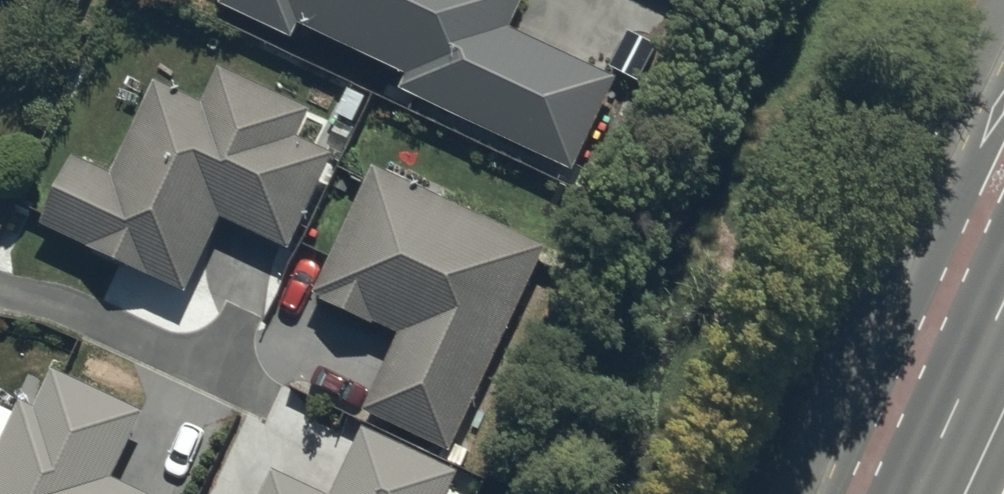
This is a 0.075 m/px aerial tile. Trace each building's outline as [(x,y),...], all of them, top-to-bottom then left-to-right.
[(574,161),(614,73),(514,28),(527,0),(218,0),(217,2),(295,36),(301,24),(405,71),(400,83),(574,161)] [(75,151),(43,219),(183,287),(226,218),(290,248),(336,148),(299,131),(310,106),(219,64),(201,101),(157,80),(115,169),(75,151)] [(364,409),(453,446),(545,243),(368,164),(311,289),(401,329),(364,409)] [(108,473),(143,411),(49,358),(0,444),(0,493),(144,493),(108,473)] [(455,468),(369,425),(335,491),(275,461),(259,493),(442,493),(455,468)]
